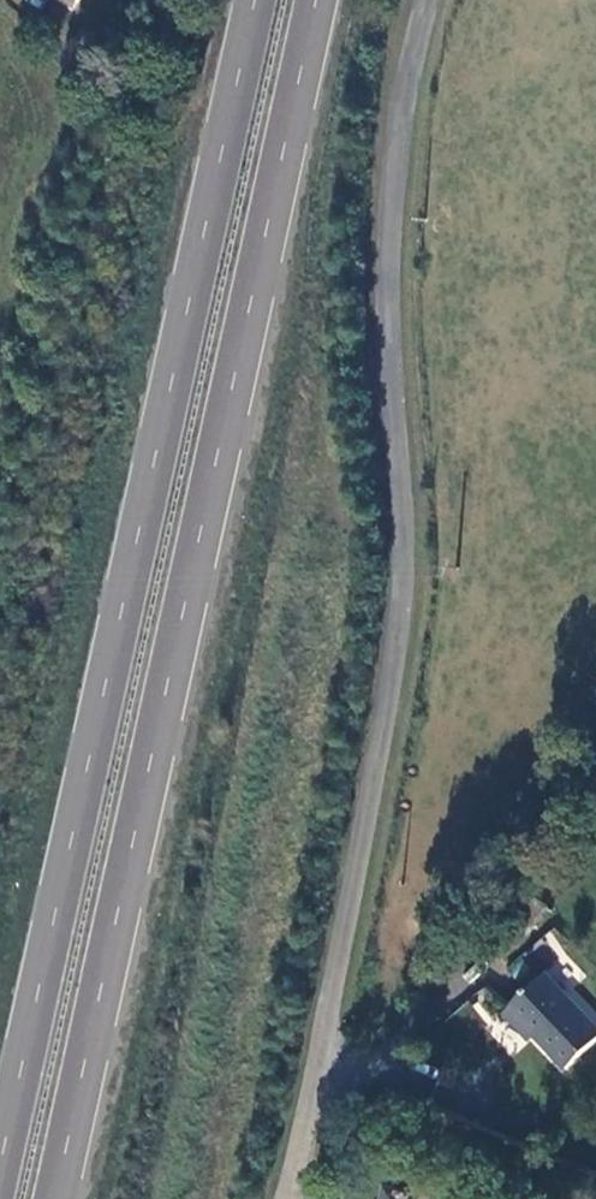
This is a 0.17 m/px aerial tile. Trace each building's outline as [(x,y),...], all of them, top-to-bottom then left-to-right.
[(514,1018),(537,1040),(571,1071),(595,1045),(595,1037),(544,987),(514,1018)] [(537,1040),(514,1018),(509,1024),(530,1045),(537,1040)] [(328,1117),(324,1127),(338,1135),(341,1120),(328,1117)]
